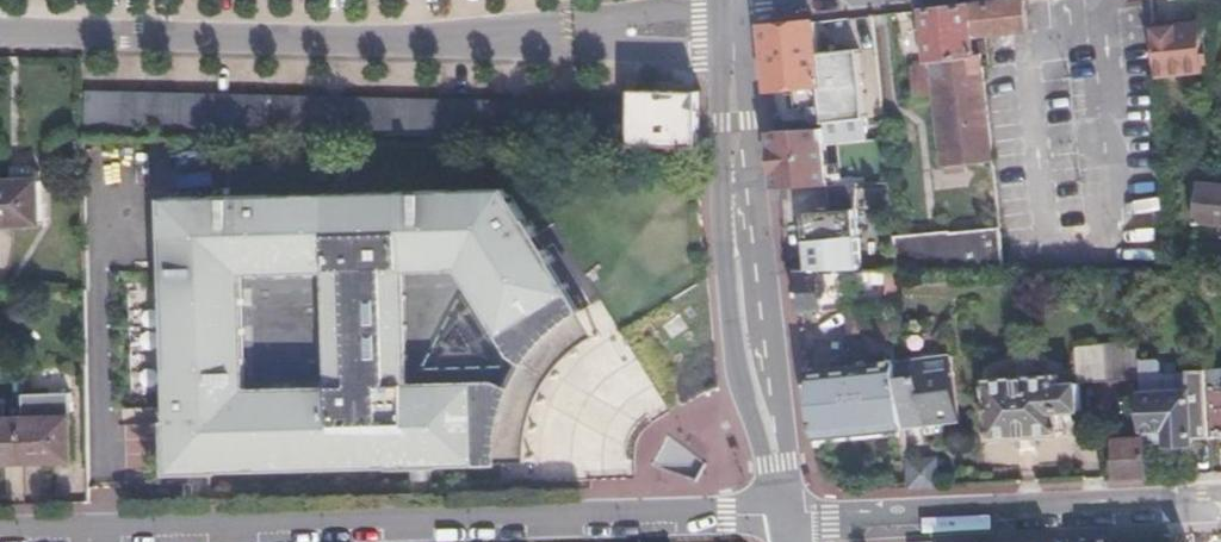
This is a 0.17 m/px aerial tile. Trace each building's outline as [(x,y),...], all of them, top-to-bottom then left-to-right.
[(971,4),(975,35),(1028,29),(1025,0),(1012,0),(971,4)] [(971,4),(924,9),(930,57),(934,57),(977,53),(975,35),(971,4)] [(824,48),(873,41),(869,14),(820,21),(824,48)] [(764,26),(770,98),(800,96),(800,105),(824,103),(818,50),(814,21),(764,26)] [(1160,75),(1204,69),(1200,27),(1175,30),(1174,26),(1162,27),(1162,31),(1156,31),(1160,75)] [(824,103),(825,112),(867,107),(859,46),(818,50),(824,103)] [(946,167),(992,161),(977,53),(934,57),(935,66),(938,93),(946,167)] [(915,68),(917,95),(938,93),(935,66),(915,68)] [(629,144),(699,145),(700,89),(631,87),(630,100),(83,90),(82,125),(629,137),(629,144)] [(826,128),(774,131),(780,188),(832,185),(826,128)] [(0,178),(0,225),(39,223),(39,177),(0,178)] [(1206,177),(1202,216),(1220,218),(1220,178),(1206,177)] [(863,184),(832,185),(834,211),(811,213),(811,270),(864,269),(863,184)] [(177,466),(500,459),(501,436),(507,410),(522,373),(536,352),(551,336),(583,308),(505,188),(172,194),(177,466)] [(897,240),(900,269),(1007,269),(1000,227),(897,240)] [(1207,268),(1197,268),(1196,294),(1208,294),(1207,268)] [(804,313),(853,307),(892,303),(903,302),(900,269),(864,269),(811,270),(800,270),(804,313)] [(809,371),(818,436),(904,428),(897,363),(892,303),(853,307),(859,366),(809,371)] [(583,351),(600,336),(583,308),(551,336),(536,352),(522,373),(507,410),(501,436),(500,459),(533,457),(537,430),(551,398),(562,375),(583,351)] [(1143,355),(1143,343),(1078,346),(1079,381),(1063,381),(1062,371),(987,374),(991,435),(1066,433),(1065,412),(1086,410),(1085,382),(1144,380),(1143,355)] [(1143,355),(1147,429),(1148,442),(1196,440),(1196,436),(1213,436),(1211,366),(1165,368),(1164,358),(1157,354),(1143,355)] [(897,363),(904,428),(958,423),(951,357),(897,363)] [(1211,366),(1213,436),(1220,435),(1220,366),(1211,366)] [(23,418),(24,461),(70,460),(69,393),(22,395),(23,418)] [(24,461),(23,418),(0,418),(0,461),(24,461)] [(1119,437),(1121,477),(1149,476),(1148,442),(1147,429),(1140,429),(1140,435),(1119,437)] [(907,458),(910,486),(939,485),(937,456),(907,458)]
